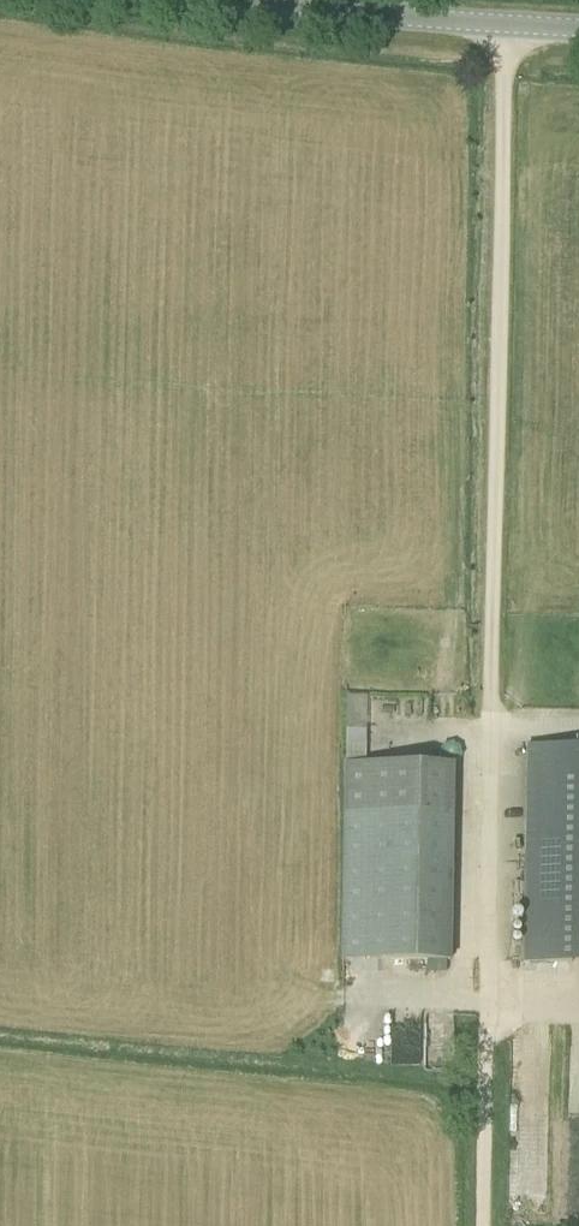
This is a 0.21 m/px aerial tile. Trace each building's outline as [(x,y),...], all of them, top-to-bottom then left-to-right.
[(342,960),(450,962),(454,765),(366,763),(366,745),(346,745),(342,960)] [(524,963),(578,964),(578,746),(526,745),(524,963)]
